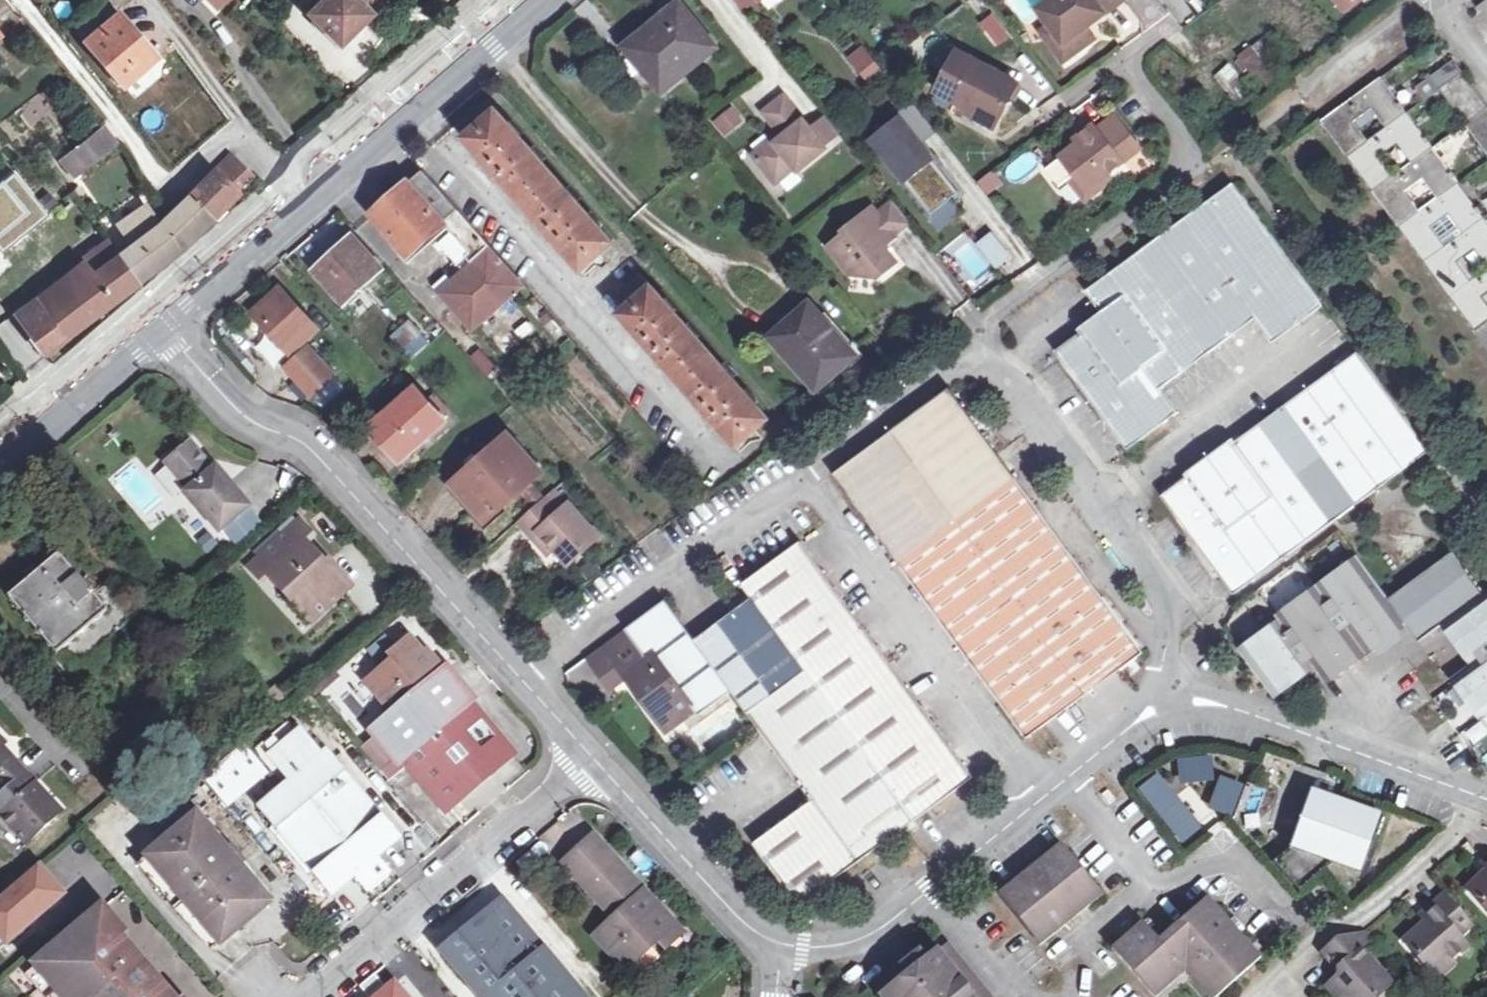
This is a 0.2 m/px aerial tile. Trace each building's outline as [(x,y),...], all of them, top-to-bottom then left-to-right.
[(152,62),(132,40),(138,35),(106,0),(74,27),(125,85),(152,62)] [(307,12),(339,44),(370,14),(362,5),(367,0),(320,0),(307,12)] [(757,0),(732,0),(743,13),(758,0),(757,0)] [(1107,16),(1127,1),(1126,0),(1057,0),(1041,12),(1054,30),(1066,45),(1075,39),(1083,50),(1098,39),(1090,28),(1085,22),(1102,10),(1107,16)] [(1345,10),(1357,0),(1337,0),(1345,10)] [(1486,22),(1486,2),(1478,9),(1486,22)] [(626,49),(661,92),(714,49),(679,6),(626,49)] [(1090,28),(1107,16),(1102,10),(1085,22),(1090,28)] [(996,13),(981,22),(997,49),(1012,40),(996,13)] [(1066,45),(1054,30),(1045,37),(1064,63),(1074,56),(1083,50),(1075,39),(1066,45)] [(132,40),(152,62),(157,58),(138,35),(132,40)] [(864,44),(847,56),(867,85),(884,73),(864,44)] [(1239,57),(1253,75),(1257,72),(1265,82),(1274,75),(1252,47),(1239,57)] [(938,95),(968,111),(970,106),(1000,120),(1017,85),(958,55),(938,95)] [(1426,101),(1440,91),(1485,153),(1486,156),(1486,106),(1453,61),(1417,88),(1426,101)] [(1215,75),(1227,92),(1233,87),(1221,71),(1215,75)] [(1382,78),(1322,122),(1486,347),(1486,303),(1484,299),(1486,297),(1486,270),(1471,282),(1458,264),(1475,251),(1486,268),(1486,222),(1382,78)] [(824,148),(823,147),(811,132),(786,101),(757,124),(770,140),(753,154),(777,183),(796,168),(798,172),(824,151),(824,148)] [(727,139),(746,121),(731,106),(712,124),(727,139)] [(994,132),(1000,120),(970,106),(968,111),(965,116),(994,132)] [(916,108),(900,121),(918,144),(934,132),(916,108)] [(464,139),(582,273),(614,245),(496,111),(464,139)] [(1046,172),(1059,190),(1070,183),(1077,178),(1090,197),(1112,180),(1107,174),(1142,148),(1119,118),(1100,131),(1097,127),(1078,141),(1081,146),(1063,159),(1046,172)] [(826,119),(811,132),(823,147),(838,135),(826,119)] [(900,121),(872,143),(932,217),(959,195),(918,144),(900,121)] [(113,144),(100,128),(62,160),(75,175),(113,144)] [(189,193),(212,217),(246,184),(234,172),(242,165),(231,153),(189,193)] [(1485,153),(1460,170),(1466,179),(1486,164),(1486,156),(1485,153)] [(234,172),(246,184),(254,176),(242,165),(234,172)] [(987,197),(1004,186),(994,171),(977,183),(987,197)] [(430,246),(440,257),(442,256),(453,269),(455,268),(461,274),(450,284),(445,279),(432,290),(437,296),(436,297),(476,342),(530,294),(488,247),(423,173),(373,218),(385,232),(380,237),(402,262),(426,241),(430,246)] [(1084,201),(1090,197),(1077,178),(1070,183),(1084,201)] [(1126,263),(1090,289),(1108,315),(1111,319),(1088,337),(1083,332),(1055,352),(1128,452),(1178,414),(1161,391),(1185,373),(1182,368),(1203,352),(1207,357),(1232,338),(1228,333),(1252,316),(1256,321),(1269,339),(1292,323),(1296,328),(1324,308),(1233,184),(1126,263)] [(118,254),(138,281),(160,265),(183,246),(212,217),(189,193),(168,215),(159,226),(147,206),(120,225),(132,243),(118,254)] [(892,201),(877,214),(895,237),(910,224),(892,201)] [(930,221),(941,233),(962,214),(951,202),(930,221)] [(883,246),(895,237),(877,214),(873,209),(870,209),(843,231),(847,234),(829,249),(850,276),(878,279),(897,263),(883,246)] [(980,245),(996,268),(1010,258),(993,235),(980,245)] [(313,273),(342,305),(381,270),(352,238),(313,273)] [(86,259),(115,297),(138,281),(118,254),(107,240),(85,257),(86,259)] [(426,241),(402,262),(406,267),(430,246),(426,241)] [(68,333),(115,297),(86,259),(40,294),(68,333)] [(619,294),(629,307),(619,316),(737,448),(768,420),(640,275),(619,294)] [(288,356),(317,332),(280,289),(255,312),(268,327),(265,329),(288,356)] [(1108,315),(1090,289),(1085,292),(1102,318),(1083,332),(1088,337),(1111,319),(1108,315)] [(68,333),(40,294),(14,312),(43,351),(68,333)] [(800,404),(856,357),(831,330),(827,332),(805,308),(770,339),(788,361),(774,373),(800,404)] [(1228,333),(1232,338),(1256,321),(1252,316),(1228,333)] [(391,338),(403,351),(420,335),(409,323),(391,338)] [(1292,323),(1269,339),(1273,345),(1296,328),(1292,323)] [(420,335),(403,351),(409,358),(427,342),(420,335)] [(283,370),(310,398),(334,375),(308,347),(283,370)] [(471,358),(487,377),(496,370),(479,351),(471,358)] [(1182,368),(1185,373),(1207,357),(1203,352),(1182,368)] [(1311,396),(1380,490),(1429,454),(1357,354),(1331,374),(1334,380),(1311,396)] [(1334,380),(1331,374),(1307,391),(1311,396),(1334,380)] [(374,434),(388,449),(394,445),(406,458),(446,423),(416,389),(388,414),(392,419),(374,434)] [(833,475),(1025,736),(1027,739),(1093,691),(1143,654),(949,389),(833,475)] [(1260,426),(1331,526),(1380,490),(1311,396),(1307,391),(1260,426)] [(392,419),(388,414),(370,429),(374,434),(392,419)] [(1214,466),(1284,561),(1331,526),(1260,426),(1236,443),(1240,449),(1214,466)] [(453,484),(486,522),(519,493),(531,482),(541,474),(507,436),(453,484)] [(1191,484),(1214,466),(1240,449),(1236,443),(1234,440),(1208,458),(1184,477),(1186,479),(1191,484)] [(215,472),(192,444),(167,465),(191,493),(187,496),(221,536),(252,509),(218,469),(215,472)] [(394,445),(388,449),(400,463),(406,458),(394,445)] [(1235,596),(1284,561),(1214,466),(1191,484),(1186,479),(1162,496),(1235,596)] [(548,500),(531,482),(519,493),(536,511),(548,500)] [(536,511),(521,525),(534,539),(540,533),(554,550),(568,566),(598,539),(569,506),(564,510),(560,509),(550,498),(548,500),(536,511)] [(267,572),(278,584),(284,584),(294,595),(294,602),(313,623),(351,588),(328,562),(324,566),(315,556),(302,541),(310,534),(299,521),(247,567),(259,580),(267,572)] [(548,555),(554,550),(540,533),(534,539),(548,555)] [(742,586),(752,600),(805,672),(773,696),(748,714),(761,732),(811,802),(754,845),(799,906),(974,780),(801,543),(742,586)] [(37,567),(5,592),(72,674),(134,621),(107,589),(96,598),(51,545),(32,561),(37,567)] [(324,566),(328,562),(319,553),(315,556),(324,566)] [(1419,643),(1445,625),(1484,596),(1453,554),(1388,601),(1407,627),(1419,643)] [(1317,589),(1367,655),(1407,627),(1388,601),(1358,560),(1317,589)] [(284,584),(278,584),(294,602),(294,595),(284,584)] [(1327,685),(1367,655),(1317,589),(1278,619),(1281,623),(1314,668),(1327,685)] [(1474,664),(1486,655),(1486,594),(1484,596),(1445,625),(1474,664)] [(731,693),(748,714),(773,696),(805,672),(752,600),(747,602),(720,623),(694,642),(731,693)] [(587,660),(610,691),(627,679),(666,732),(693,713),(697,719),(731,693),(694,642),(665,603),(587,660)] [(1314,668),(1281,623),(1241,653),(1275,697),(1314,668)] [(397,715),(376,733),(381,740),(394,755),(402,764),(406,761),(450,813),(514,757),(470,706),(473,702),(447,672),(444,674),(436,665),(432,668),(412,644),(394,658),(400,665),(380,682),(392,696),(385,702),(397,715)] [(1483,719),(1486,716),(1486,655),(1474,664),(1453,679),(1483,719)] [(326,676),(333,685),(341,678),(334,670),(326,676)] [(326,676),(311,688),(319,697),(333,685),(326,676)] [(392,696),(380,682),(373,688),(385,702),(392,696)] [(283,786),(258,807),(334,897),(357,878),(370,894),(393,875),(380,859),(403,841),(328,752),(331,750),(320,738),(314,743),(301,727),(296,731),(289,722),(254,751),(283,786)] [(31,841),(62,813),(50,800),(45,804),(31,789),(35,785),(16,763),(14,765),(1,750),(6,745),(0,738),(0,783),(7,791),(0,797),(0,815),(14,831),(27,845),(31,841)] [(381,740),(371,749),(384,764),(394,755),(381,740)] [(241,745),(203,781),(235,815),(253,798),(250,794),(269,775),(241,745)] [(45,804),(50,800),(35,785),(31,789),(45,804)] [(1381,817),(1310,793),(1290,851),(1332,865),(1361,875),(1381,817)] [(197,816),(142,861),(217,950),(271,904),(266,898),(271,893),(257,877),(253,882),(215,836),(220,832),(208,818),(202,822),(197,816)] [(253,882),(257,877),(220,832),(215,836),(253,882)] [(594,838),(564,864),(615,918),(596,936),(627,971),(659,941),(667,950),(683,935),(594,838)] [(1060,846),(998,895),(1040,948),(1103,897),(1060,846)] [(1300,894),(1332,865),(1290,851),(1274,864),(1300,894)] [(0,900),(0,936),(7,945),(63,897),(38,868),(0,900)] [(1467,892),(1486,911),(1486,872),(1467,892)] [(1444,896),(1432,907),(1436,913),(1426,923),(1403,943),(1430,972),(1446,958),(1450,962),(1467,947),(1459,938),(1472,927),(1444,896)] [(1152,996),(1159,996),(1185,975),(1204,996),(1217,996),(1261,959),(1208,898),(1156,942),(1141,924),(1111,950),(1152,996)] [(443,949),(484,996),(582,996),(500,900),(497,903),(443,949)] [(1436,913),(1432,907),(1421,917),(1426,923),(1436,913)] [(30,972),(51,996),(170,996),(120,937),(125,934),(104,909),(30,972)] [(1321,954),(1337,970),(1336,979),(1326,988),(1334,996),(1380,996),(1391,986),(1361,952),(1373,942),(1366,933),(1337,940),(1321,954)] [(982,991),(946,946),(924,963),(944,989),(933,996),(975,996),(982,991)] [(924,963),(916,954),(900,967),(924,996),(933,996),(944,989),(924,963)] [(1446,958),(1430,972),(1436,980),(1453,965),(1450,962),(1446,958)] [(872,989),(878,996),(924,996),(900,967),(872,989)]
